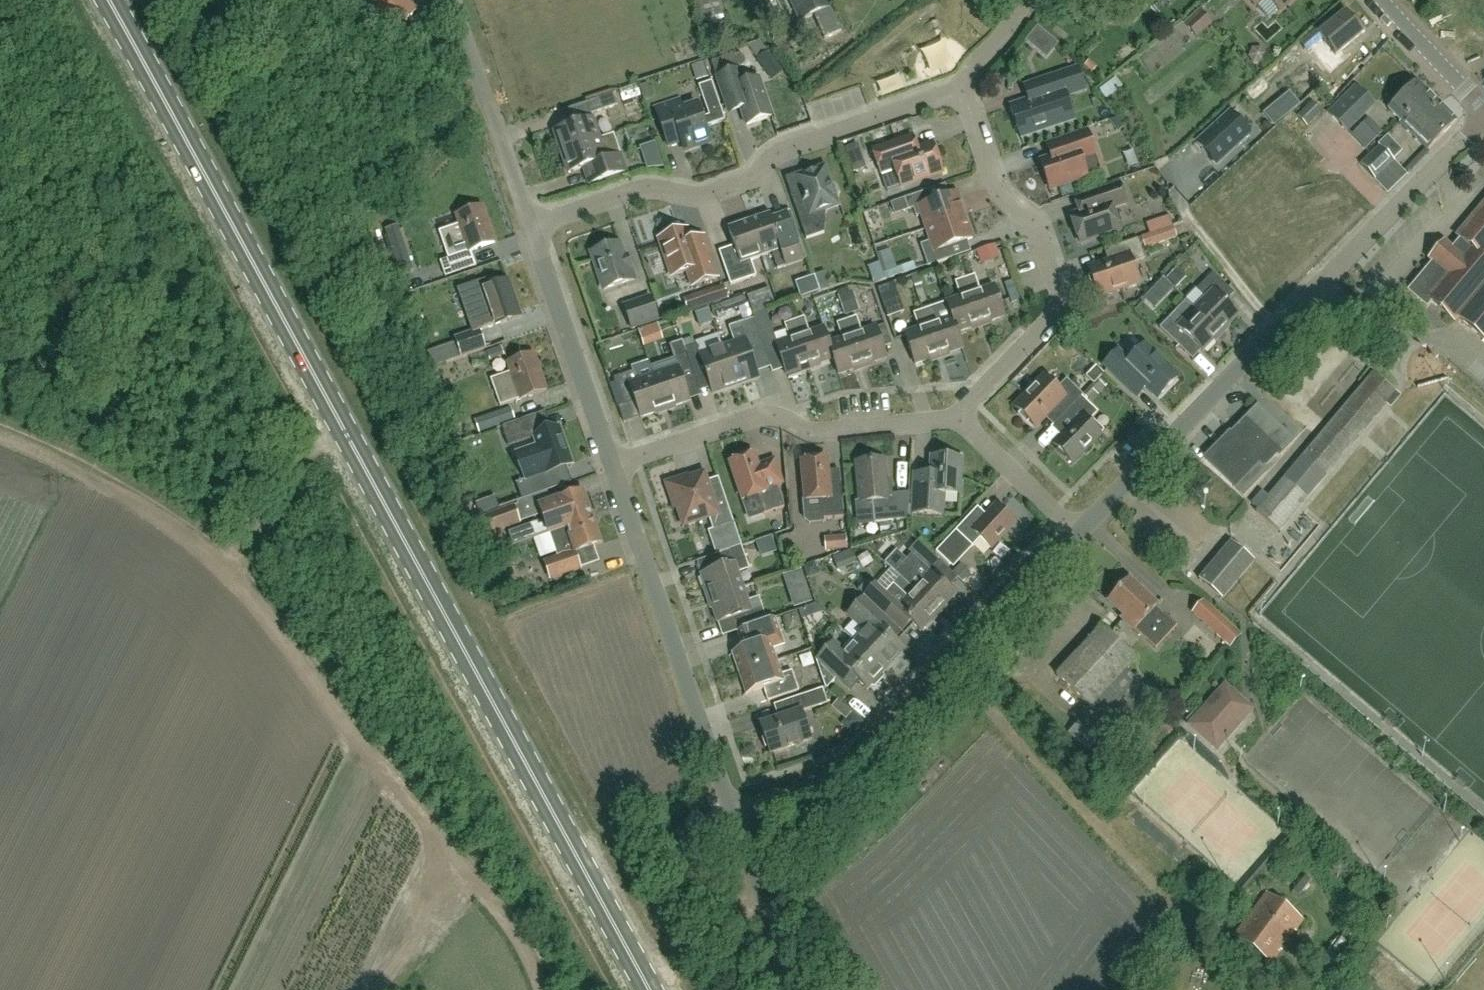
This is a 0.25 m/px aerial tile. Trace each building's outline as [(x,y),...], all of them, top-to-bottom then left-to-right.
[(416,10),(403,0),(378,0),(372,7),(401,30),(416,10)] [(728,25),(722,0),(700,0),(707,30),(728,25)] [(827,0),(791,0),(801,22),(814,16),(825,39),(841,32),(827,0)] [(1294,0),(1269,0),(1281,12),(1294,0)] [(1213,23),(1203,14),(1189,28),(1198,37),(1213,23)] [(1337,56),(1362,34),(1360,32),(1362,30),(1355,23),(1354,24),(1346,14),(1332,26),(1329,22),(1302,45),(1308,52),(1323,40),(1337,56)] [(747,127),(772,118),(759,80),(745,85),(739,69),(743,67),(745,63),(744,58),(739,56),(735,58),(734,56),(712,64),(730,115),(741,111),(747,127)] [(1074,120),(1066,96),(1086,90),(1079,68),(1024,86),(1029,102),(1011,108),(1021,138),(1074,120)] [(1427,119),(1441,105),(1440,106),(1418,83),(1389,111),(1402,124),(1412,113),(1416,116),(1420,112),(1427,119)] [(1376,103),(1360,86),(1330,115),(1347,132),(1376,103)] [(711,123),(704,125),(697,105),(683,110),(680,102),(656,110),(669,148),(682,144),(686,153),(711,145),(707,134),(727,128),(713,89),(701,93),(711,123)] [(614,96),(587,105),(591,117),(618,107),(614,96)] [(1322,113),(1313,104),(1299,118),(1307,126),(1322,113)] [(1458,122),(1441,105),(1427,119),(1420,112),(1416,116),(1412,113),(1402,124),(1428,151),(1458,122)] [(1230,113),(1197,143),(1216,164),(1249,134),(1230,113)] [(1366,150),(1389,135),(1378,119),(1356,134),(1366,150)] [(562,154),(600,141),(593,120),(555,133),(562,154)] [(1101,171),(1087,132),(1045,146),(1050,159),(1041,162),(1050,189),(1101,171)] [(614,136),(600,141),(562,154),(569,175),(584,170),(590,187),(627,174),(614,136)] [(895,169),(902,188),(943,174),(933,145),(918,150),(913,138),(874,152),(882,174),(895,169)] [(664,144),(645,148),(650,171),(669,167),(664,144)] [(1376,180),(1395,163),(1379,147),(1360,165),(1376,180)] [(825,169),(802,178),(807,185),(802,191),(792,196),(807,241),(826,235),(826,213),(840,208),(837,199),(838,192),(837,189),(831,187),(826,171),(825,169)] [(1111,209),(1126,204),(1119,184),(1093,193),(1098,207),(1071,217),(1080,243),(1118,230),(1111,209)] [(927,229),(965,216),(957,193),(933,202),(929,191),(891,204),(895,215),(919,207),(927,229)] [(1176,201),(1186,213),(1194,206),(1184,194),(1176,201)] [(1456,238),(1459,241),(1452,249),(1446,243),(1431,261),(1433,263),(1408,292),(1428,309),(1433,303),(1455,321),(1458,318),(1483,339),(1483,205),(1456,238)] [(449,261),(496,245),(483,209),(457,218),(460,227),(440,234),(449,261)] [(771,215),(750,222),(763,258),(773,255),(779,270),(804,261),(793,228),(792,228),(792,229),(793,229),(794,233),(779,238),(771,215)] [(965,216),(927,229),(931,241),(921,245),(928,267),(957,257),(953,246),(973,239),(965,216)] [(763,258),(750,222),(729,229),(737,253),(722,258),(721,254),(721,253),(720,254),(732,287),(758,278),(752,262),(763,258)] [(1145,248),(1177,237),(1173,226),(1141,237),(1145,248)] [(688,231),(660,241),(673,279),(688,273),(693,288),(719,280),(705,240),(693,244),(688,231)] [(1132,263),(1145,259),(1138,239),(1119,245),(1123,257),(1089,269),(1098,295),(1138,282),(1132,263)] [(401,272),(412,269),(403,242),(392,246),(401,272)] [(592,254),(605,292),(635,281),(630,267),(628,268),(620,244),(592,254)] [(1000,246),(981,252),(984,264),(1004,258),(1000,246)] [(1205,298),(1194,310),(1219,335),(1238,315),(1225,302),(1234,293),(1213,273),(1196,290),(1205,298)] [(975,275),(965,279),(981,324),(1004,316),(994,286),(980,291),(975,275)] [(478,330),(479,331),(483,330),(521,317),(509,283),(498,286),(495,279),(480,284),(480,282),(457,290),(472,332),(478,330)] [(981,324),(965,279),(955,282),(960,298),(946,302),(951,318),(957,332),(981,324)] [(895,285),(879,291),(889,320),(905,315),(895,285)] [(689,313),(720,302),(716,290),(685,300),(689,313)] [(625,308),(633,330),(659,321),(652,299),(625,308)] [(957,332),(951,318),(938,322),(933,307),(923,310),(939,356),(963,348),(957,332)] [(939,356),(923,310),(913,314),(918,329),(904,334),(915,364),(939,356)] [(1219,335),(1194,310),(1185,319),(1176,311),(1159,328),(1180,348),(1189,339),(1202,352),(1219,335)] [(722,347),(735,386),(758,378),(750,353),(763,348),(753,319),(728,327),(734,343),(722,347)] [(834,360),(830,346),(825,330),(811,335),(805,319),(795,322),(811,369),(834,360)] [(877,329),(863,334),(857,319),(847,322),(864,368),(888,360),(877,329)] [(801,372),(811,369),(795,322),(785,326),(791,342),(778,347),(772,332),(760,336),(768,358),(779,354),(788,377),(789,376),(791,380),(802,375),(801,372)] [(830,346),(834,360),(840,377),(864,368),(847,322),(837,326),(843,341),(830,346)] [(472,333),(455,339),(461,358),(484,350),(478,331),(472,333)] [(696,381),(693,374),(704,370),(699,355),(696,345),(684,349),(682,342),(670,345),(673,353),(662,357),(667,372),(653,377),(664,410),(689,402),(684,385),(696,381)] [(1139,401),(1149,391),(1157,398),(1178,378),(1145,345),(1129,361),(1118,351),(1104,365),(1139,401)] [(699,355),(704,370),(712,394),(735,386),(722,347),(699,355)] [(498,408),(546,391),(534,355),(513,362),(516,371),(489,381),(498,408)] [(664,410),(653,377),(640,381),(637,370),(613,378),(623,406),(635,402),(640,419),(664,410)] [(1278,532),(1305,500),(1397,395),(1374,376),(1256,512),(1278,532)] [(1063,416),(1082,396),(1067,381),(1057,391),(1045,379),(1016,409),(1036,428),(1055,408),(1063,416)] [(1082,396),(1063,416),(1071,425),(1052,444),(1073,464),(1101,435),(1100,434),(1103,431),(1094,422),(1091,425),(1088,423),(1098,413),(1081,397),(1082,396)] [(1266,472),(1263,468),(1277,454),(1278,456),(1292,442),(1258,407),(1244,422),(1246,424),(1241,429),(1238,427),(1230,435),(1229,434),(1205,458),(1243,496),(1266,472)] [(479,433),(515,420),(511,409),(475,421),(479,433)] [(508,446),(539,436),(552,431),(545,413),(502,428),(508,446)] [(524,482),(572,465),(560,429),(552,431),(539,436),(542,445),(515,455),(524,482)] [(757,466),(753,455),(748,456),(744,454),(737,457),(735,461),(730,462),(743,501),(758,496),(764,514),(784,507),(777,489),(783,487),(774,460),(757,466)] [(823,519),(843,517),(841,493),(829,494),(826,459),(821,459),(818,456),(810,457),(807,460),(802,461),(806,501),(821,500),(823,519)] [(915,473),(914,483),(913,514),(941,515),(942,494),(959,494),(961,459),(932,458),(931,474),(915,473)] [(907,520),(909,493),(892,495),(891,487),(887,487),(884,460),(856,463),(860,503),(872,502),(874,523),(907,520)] [(713,530),(734,523),(724,495),(712,499),(704,474),(681,482),(680,479),(666,484),(675,508),(677,507),(683,526),(708,517),(713,530)] [(1204,499),(1215,486),(1207,479),(1196,492),(1204,499)] [(583,492),(539,507),(549,534),(592,519),(583,492)] [(953,568),(972,547),(980,539),(991,549),(1015,523),(996,505),(972,530),(963,522),(936,552),(953,568)] [(501,530),(520,524),(514,507),(486,517),(492,534),(501,530)] [(592,519),(549,534),(549,535),(550,535),(558,558),(545,563),(551,580),(581,569),(575,554),(601,545),(592,519)] [(824,538),(825,552),(846,550),(845,537),(824,538)] [(899,578),(938,615),(956,595),(933,574),(943,564),(919,542),(910,552),(917,559),(899,578)] [(1222,600),(1255,562),(1232,542),(1199,580),(1222,600)] [(709,599),(743,587),(738,573),(749,569),(741,546),(714,555),(718,568),(701,574),(709,599)] [(584,557),(589,569),(605,563),(600,551),(584,557)] [(886,618),(902,632),(911,623),(921,632),(938,615),(899,578),(883,595),(874,587),(864,598),(886,618)] [(1176,627),(1156,608),(1128,582),(1110,602),(1125,616),(1122,619),(1135,631),(1155,650),(1176,627)] [(743,587),(709,599),(717,624),(735,618),(739,631),(767,621),(759,597),(747,601),(743,587)] [(795,610),(814,604),(810,592),(791,599),(795,610)] [(903,651),(893,642),(902,632),(886,618),(864,598),(848,615),(865,631),(856,642),(886,670),(903,651)] [(1229,648),(1240,636),(1203,601),(1192,614),(1229,648)] [(739,632),(745,650),(733,654),(740,674),(778,661),(773,648),(783,644),(775,619),(739,632)] [(1057,677),(1092,710),(1119,733),(1152,697),(1126,673),(1137,661),(1101,629),(1057,677)] [(886,670),(856,642),(851,638),(841,649),(834,642),(817,660),(837,679),(851,691),(859,682),(867,690),(871,686),(875,688),(884,678),(883,674),(886,670)] [(827,690),(837,679),(817,660),(816,661),(825,688),(827,690)] [(778,661),(740,674),(747,695),(764,689),(768,702),(799,691),(792,672),(783,675),(778,661)] [(1181,718),(1190,726),(1217,750),(1252,711),(1216,679),(1181,718)] [(802,713),(828,704),(823,689),(774,706),(778,720),(761,726),(771,755),(811,741),(802,713)] [(1070,735),(1090,753),(1099,743),(1078,725),(1070,735)] [(1271,962),(1301,921),(1267,896),(1237,937),(1271,962)]
